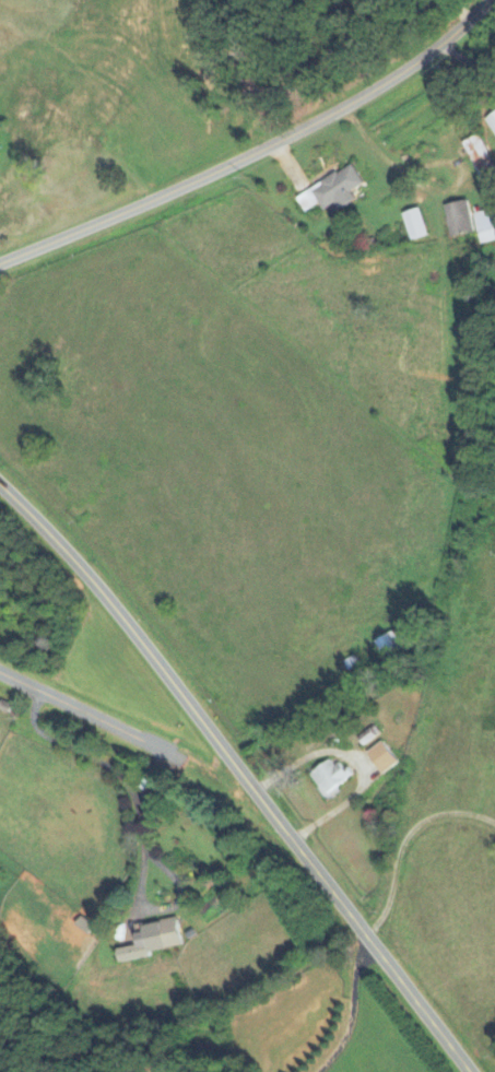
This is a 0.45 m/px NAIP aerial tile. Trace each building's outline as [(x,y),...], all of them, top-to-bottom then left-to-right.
[(484,121),(494,136),(494,113),(484,121)] [(494,173),(494,169),(479,135),(464,142),(481,180),(494,173)] [(297,200),(306,214),(320,205),(324,212),(336,204),(340,211),(356,200),(351,192),(364,184),(351,165),(297,200)] [(444,207),(452,239),(475,233),(466,201),(444,207)] [(428,236),(419,209),(402,215),(411,242),(428,236)] [(478,244),(494,242),(494,211),(474,214),(478,244)] [(375,642),(388,661),(404,650),(391,631),(375,642)] [(367,752),(381,775),(397,765),(383,742),(367,752)] [(332,757),(309,775),(325,796),(348,778),(332,757)] [(182,946),(177,921),(134,929),(137,946),(117,950),(120,964),(150,958),(149,953),(182,946)]
